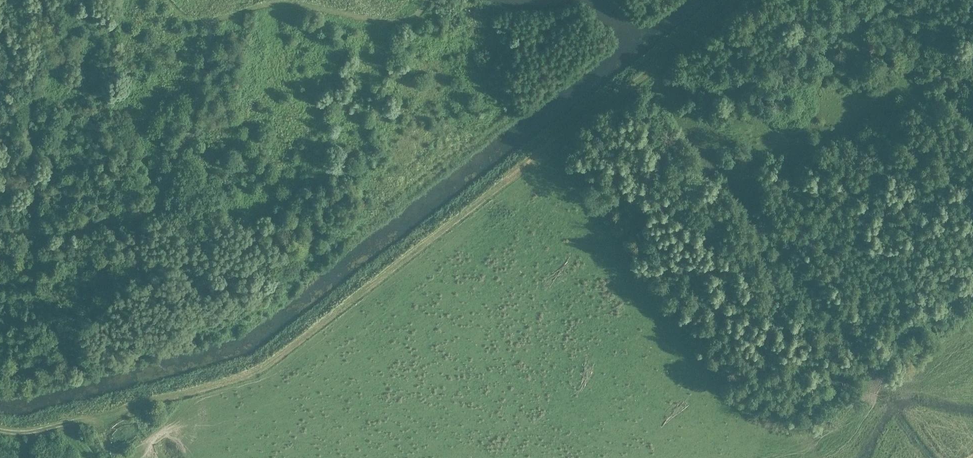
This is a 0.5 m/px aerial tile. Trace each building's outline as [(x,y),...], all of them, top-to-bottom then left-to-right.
[(154,418),(161,414),(157,406),(149,410),(154,418)] [(108,456),(115,449),(111,445),(104,452),(108,456)]
